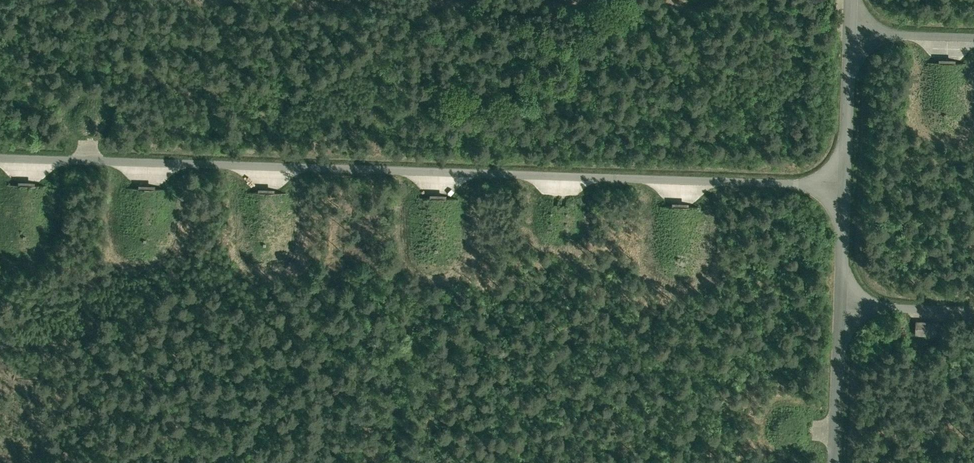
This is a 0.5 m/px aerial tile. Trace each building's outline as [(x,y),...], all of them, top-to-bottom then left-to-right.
[(929,334),(930,322),(912,321),(911,333),(929,334)]
